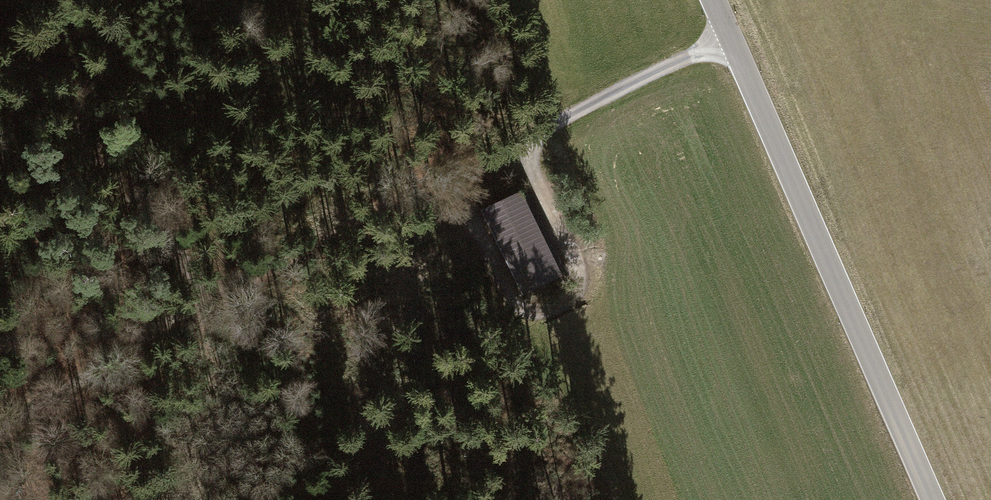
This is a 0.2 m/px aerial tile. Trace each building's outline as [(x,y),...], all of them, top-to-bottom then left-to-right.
[(517,183),(488,198),(527,276),(556,262),(517,183)]
